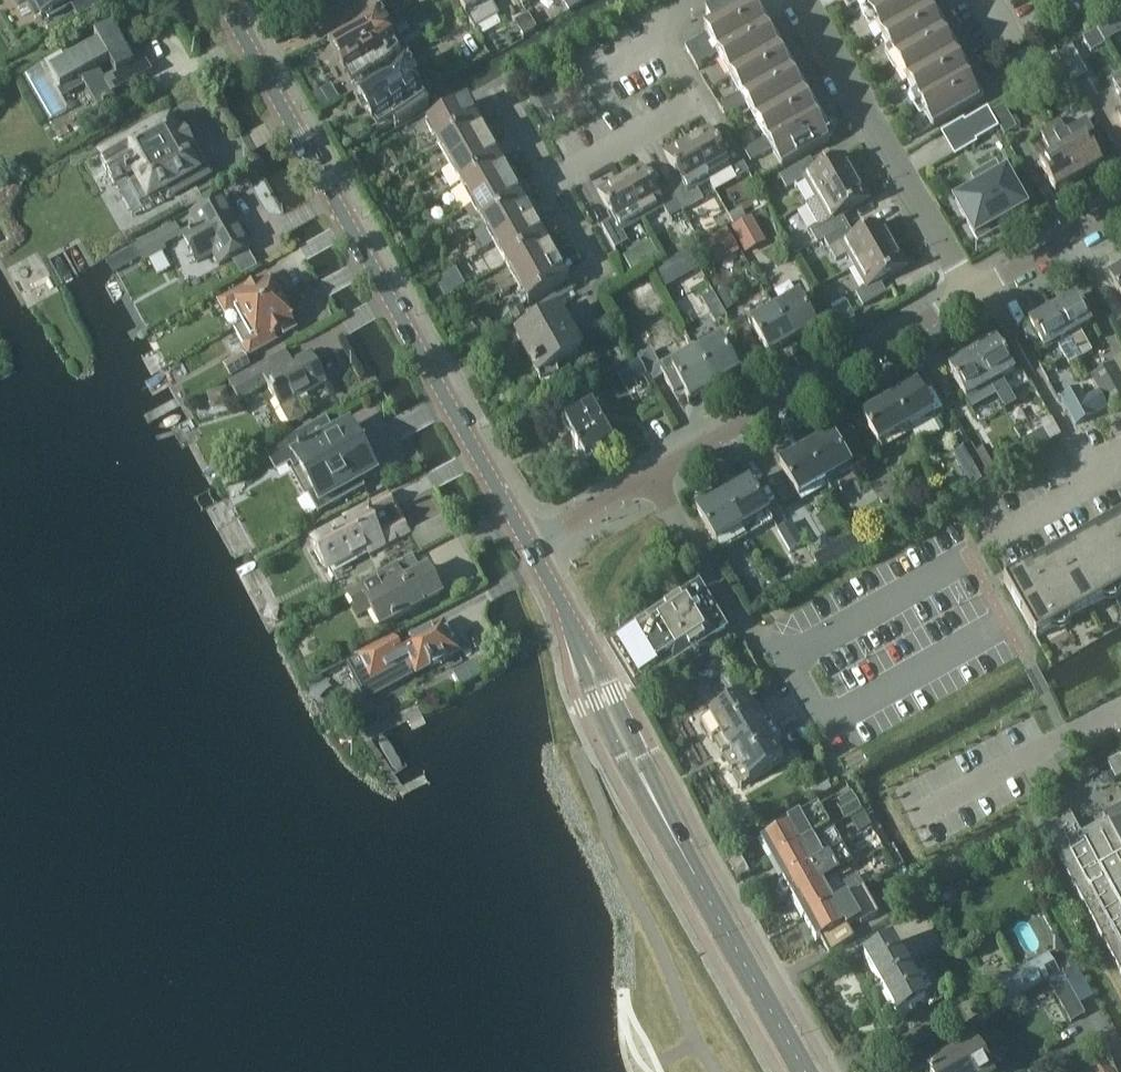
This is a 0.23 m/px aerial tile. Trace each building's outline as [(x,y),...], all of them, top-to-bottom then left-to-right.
[(32,1),(41,16),(41,17),(46,15),(49,19),(66,9),(64,5),(69,2),(79,19),(101,7),(97,0),(34,0),(32,1)] [(475,31),(500,17),(491,1),(492,0),(457,0),(475,31)] [(569,9),(582,2),(581,0),(563,0),(569,9)] [(847,7),(849,8),(850,8),(851,8),(861,2),(933,128),(978,103),(920,0),(843,0),(847,7)] [(782,168),(832,140),(754,3),(738,12),(732,2),(705,17),(711,27),(704,31),(707,35),(685,48),(696,66),(717,54),(740,94),(719,106),(725,118),(747,105),(765,138),(743,151),(750,163),(772,151),(782,168)] [(383,23),(333,50),(351,83),(401,57),(383,23)] [(133,63),(112,26),(94,35),(98,42),(49,70),(60,89),(80,78),(98,110),(115,100),(112,95),(152,72),(144,57),(133,63)] [(1105,44),(1098,29),(1082,37),(1083,38),(1090,52),(1105,44)] [(1088,74),(1072,46),(1058,54),(1073,82),(1088,74)] [(406,67),(357,95),(378,131),(393,122),(396,127),(429,107),(406,67)] [(330,85),(311,96),(319,110),(338,99),(330,85)] [(426,127),(438,148),(478,125),(474,118),(476,117),(468,103),(426,127)] [(1004,135),(1016,129),(1004,107),(991,113),(1004,135)] [(988,108),(966,121),(966,122),(976,140),(999,127),(991,113),(988,108)] [(1048,126),(1078,178),(1102,164),(1095,152),(1103,148),(1086,120),(1066,132),(1059,121),(1048,126)] [(191,147),(184,134),(179,137),(170,122),(165,125),(164,123),(148,132),(145,127),(122,140),(125,145),(100,159),(114,186),(125,180),(140,206),(174,187),(177,193),(210,174),(194,146),(191,147)] [(478,125),(438,148),(449,167),(491,143),(484,131),(482,132),(478,125)] [(1038,163),(1055,191),(1078,178),(1048,126),(1038,131),(1052,155),(1038,163)] [(710,183),(716,193),(749,174),(726,134),(714,140),(708,128),(686,141),(710,183)] [(704,201),(698,191),(710,183),(686,141),(677,146),(664,153),(681,181),(668,188),(683,213),(704,201)] [(491,143),(449,167),(460,187),(500,164),(496,158),(498,156),(491,143)] [(803,180),(815,201),(858,177),(853,168),(845,156),(817,171),(810,159),(779,177),(786,190),(803,180)] [(460,187),(471,207),(514,182),(507,170),(504,171),(500,164),(460,187)] [(619,179),(643,221),(664,210),(669,219),(682,211),(683,213),(668,188),(657,195),(641,167),(619,179)] [(1025,207),(1006,173),(973,191),(971,187),(955,196),(958,200),(955,202),(978,241),(993,232),(990,227),(991,227),(1025,207)] [(817,244),(824,241),(848,227),(841,214),(870,199),(858,177),(815,201),(806,206),(817,226),(810,231),(817,244)] [(598,191),(613,219),(601,226),(615,250),(628,242),(622,233),(643,221),(619,179),(610,184),(598,191)] [(471,207),(482,226),(523,203),(519,197),(521,195),(514,182),(471,207)] [(212,256),(218,267),(252,247),(222,197),(189,215),(195,226),(179,234),(196,265),(212,256)] [(482,226),(493,246),(536,221),(529,210),(527,211),(523,203),(482,226)] [(743,207),(730,215),(736,226),(737,225),(749,218),(743,207)] [(736,226),(731,228),(731,229),(744,254),(760,246),(752,232),(758,229),(752,217),(749,218),(737,225),(736,226)] [(493,246),(505,266),(545,243),(541,236),(544,234),(536,221),(493,246)] [(847,255),(853,267),(896,243),(883,222),(855,238),(848,227),(824,241),(835,262),(847,255)] [(162,246),(178,237),(172,227),(137,247),(145,261),(164,250),(162,246)] [(739,252),(727,231),(726,230),(702,243),(703,245),(715,266),(739,252)] [(505,266),(516,285),(558,261),(551,249),(549,250),(545,243),(505,266)] [(886,294),(879,282),(908,265),(901,253),(896,243),(853,267),(865,288),(855,294),(863,307),(886,294)] [(660,258),(652,246),(625,261),(633,274),(660,258)] [(113,273),(116,271),(139,259),(133,247),(106,261),(113,273)] [(688,252),(669,261),(675,274),(694,264),(688,252)] [(516,285),(526,303),(527,306),(568,283),(563,275),(565,274),(558,261),(516,285)] [(1110,277),(1120,296),(1120,270),(1110,277)] [(647,277),(631,285),(637,296),(653,287),(647,277)] [(248,322),(285,300),(277,287),(275,288),(269,278),(249,289),(248,287),(221,302),(226,310),(238,304),(248,322)] [(729,288),(717,294),(726,309),(737,302),(729,288)] [(1053,310),(1080,360),(1092,353),(1080,332),(1092,325),(1076,297),(1053,310)] [(774,312),(792,342),(815,329),(798,298),(774,312)] [(285,300),(248,322),(236,328),(251,355),(278,339),(276,337),(297,325),(291,315),(293,314),(285,300)] [(848,302),(832,311),(840,324),(855,316),(848,302)] [(525,315),(518,303),(506,310),(513,322),(525,315)] [(1053,310),(1029,323),(1045,352),(1057,345),(1069,366),(1080,360),(1053,310)] [(774,312),(751,325),(769,356),(792,342),(774,312)] [(583,352),(561,314),(516,339),(538,378),(539,378),(540,385),(558,380),(555,368),(583,352)] [(695,355),(713,387),(738,373),(720,341),(695,355)] [(997,341),(972,355),(998,400),(1008,395),(1000,382),(1015,374),(997,341)] [(285,351),(229,383),(238,400),(266,385),(280,409),(281,409),(290,425),(305,416),(296,400),(326,383),(310,353),(292,364),(285,351)] [(243,354),(224,365),(230,376),(249,365),(243,354)] [(682,356),(659,369),(674,394),(682,389),(689,401),(713,387),(695,355),(685,361),(682,356)] [(981,393),(988,406),(998,400),(972,355),(947,369),(966,402),(981,393)] [(1120,399),(1120,374),(1115,363),(1091,377),(1108,406),(1120,399)] [(890,402),(906,431),(934,416),(918,387),(890,402)] [(226,389),(208,394),(212,410),(230,405),(226,389)] [(1079,389),(1061,399),(1076,425),(1106,408),(1097,392),(1085,399),(1079,389)] [(592,409),(599,405),(591,391),(570,404),(577,416),(564,423),(585,461),(613,445),(592,409)] [(862,418),(879,447),(906,431),(890,402),(862,418)] [(305,494),(306,496),(316,515),(365,488),(360,480),(376,472),(350,425),(335,434),(326,418),(285,441),(293,457),(291,458),(310,491),(305,494)] [(1043,429),(1022,442),(1030,454),(1050,442),(1043,429)] [(832,435),(806,450),(825,485),(852,469),(832,435)] [(954,454),(973,488),(989,478),(977,456),(971,445),(954,454)] [(990,449),(977,456),(989,478),(1003,470),(990,449)] [(780,465),(799,500),(825,485),(806,450),(780,465)] [(749,483),(723,498),(743,532),(769,517),(749,483)] [(368,556),(410,534),(389,494),(339,520),(341,525),(334,529),(331,523),(311,534),(314,540),(310,542),(327,574),(367,554),(368,556)] [(697,513),(716,546),(743,532),(723,498),(697,513)] [(803,544),(791,523),(778,530),(790,551),(803,544)] [(1036,638),(1041,635),(1038,630),(1080,607),(1083,612),(1092,607),(1089,601),(1120,583),(1120,528),(1097,541),(1095,538),(1073,550),(1075,554),(1046,570),(1044,567),(1034,573),(1031,568),(1005,582),(1036,638)] [(406,573),(421,567),(415,554),(400,560),(406,573)] [(670,571),(678,566),(674,558),(665,564),(670,571)] [(379,629),(442,595),(427,568),(404,581),(396,566),(383,573),(345,593),(358,618),(370,612),(379,629)] [(726,634),(700,590),(699,588),(633,628),(608,643),(636,691),(664,674),(663,672),(726,634)] [(416,670),(417,672),(430,665),(431,668),(451,657),(449,655),(458,651),(443,624),(403,645),(398,636),(356,656),(332,670),(339,679),(362,667),(370,682),(374,679),(380,691),(413,674),(412,672),(416,670)] [(720,654),(707,662),(718,680),(731,672),(728,668),(720,654)] [(473,664),(466,667),(472,681),(480,677),(473,664)] [(709,717),(729,750),(771,725),(761,709),(753,713),(743,697),(709,717)] [(771,725),(729,750),(749,783),(783,763),(773,746),(780,741),(771,725)] [(1120,756),(1107,762),(1115,779),(1120,776),(1120,758),(1120,756)] [(841,806),(847,817),(860,810),(854,799),(841,806)] [(772,862),(802,846),(831,830),(818,805),(787,823),(789,827),(761,842),(772,862)] [(864,813),(851,820),(858,834),(871,827),(864,813)] [(1111,827),(1107,820),(1081,834),(1070,813),(1043,828),(1120,974),(1120,821),(1111,827)] [(834,834),(805,850),(802,846),(772,862),(782,881),(813,865),(841,848),(834,834)] [(813,865),(782,881),(793,901),(835,878),(830,868),(846,858),(841,848),(813,865)] [(835,878),(793,901),(804,920),(863,887),(857,876),(840,885),(835,878)] [(804,920),(815,941),(845,921),(839,910),(849,905),(851,908),(869,897),(863,887),(804,920)] [(910,973),(893,943),(864,959),(881,989),(910,973)] [(1050,955),(1010,977),(1022,997),(1049,982),(1061,975),(1060,974),(1050,955)] [(910,973),(881,989),(898,1019),(939,995),(927,973),(914,981),(910,973)] [(1086,1014),(1063,973),(1062,973),(1060,974),(1061,975),(1049,982),(1071,1022),(1086,1014)] [(927,1071),(928,1071),(992,1071),(976,1044),(927,1071)] [(1104,1055),(1093,1062),(1099,1071),(1114,1071),(1104,1055)]
